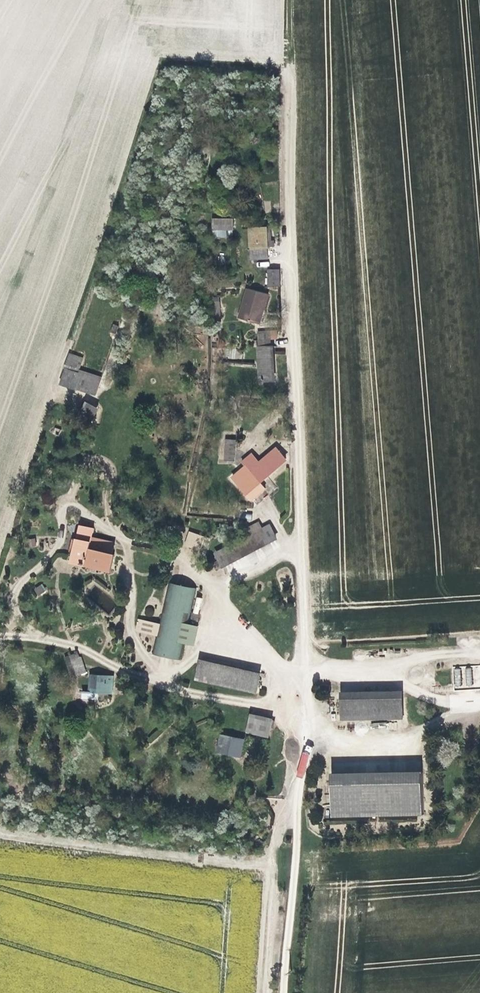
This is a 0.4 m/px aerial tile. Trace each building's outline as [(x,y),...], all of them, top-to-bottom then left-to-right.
[(226,230),(233,230),(232,218),(211,218),(212,238),(226,238),(226,230)] [(274,254),(274,224),(258,224),(258,255),(274,254)] [(272,268),(273,292),(278,294),(290,293),(290,267),(272,268)] [(278,294),(273,292),(264,288),(256,304),(271,314),(278,294)] [(278,371),(278,337),(266,336),(265,371),(278,371)] [(115,392),(119,377),(94,370),(97,354),(82,349),(74,380),(115,392)] [(91,426),(98,407),(83,402),(75,420),(91,426)] [(237,459),(237,431),(224,431),(223,458),(237,459)] [(260,480),(291,454),(282,441),(259,460),(253,452),(243,461),(260,480)] [(116,576),(123,550),(103,547),(105,530),(89,527),(79,566),(116,576)] [(233,565),(285,538),(279,527),(228,554),(233,565)] [(218,554),(223,539),(203,531),(197,546),(218,554)] [(37,596),(46,592),(43,585),(34,589),(37,596)] [(110,611),(117,602),(96,587),(95,589),(95,590),(90,597),(110,611)] [(165,629),(162,643),(157,662),(187,669),(205,595),(175,590),(165,629)] [(143,637),(162,643),(165,629),(147,624),(143,637)] [(64,656),(70,677),(86,673),(80,652),(64,656)] [(269,698),(275,675),(239,666),(211,655),(203,676),(269,698)] [(479,687),(479,665),(453,666),(454,688),(479,687)] [(125,691),(123,677),(98,678),(99,693),(125,691)] [(421,725),(419,704),(356,708),(358,731),(421,725)] [(278,742),(282,727),(263,721),(258,735),(278,742)] [(214,752),(240,758),(244,740),(219,734),(214,752)] [(329,759),(330,817),(421,816),(421,772),(386,772),(386,766),(378,766),(378,757),(370,758),(370,769),(354,769),(354,759),(329,759)]
